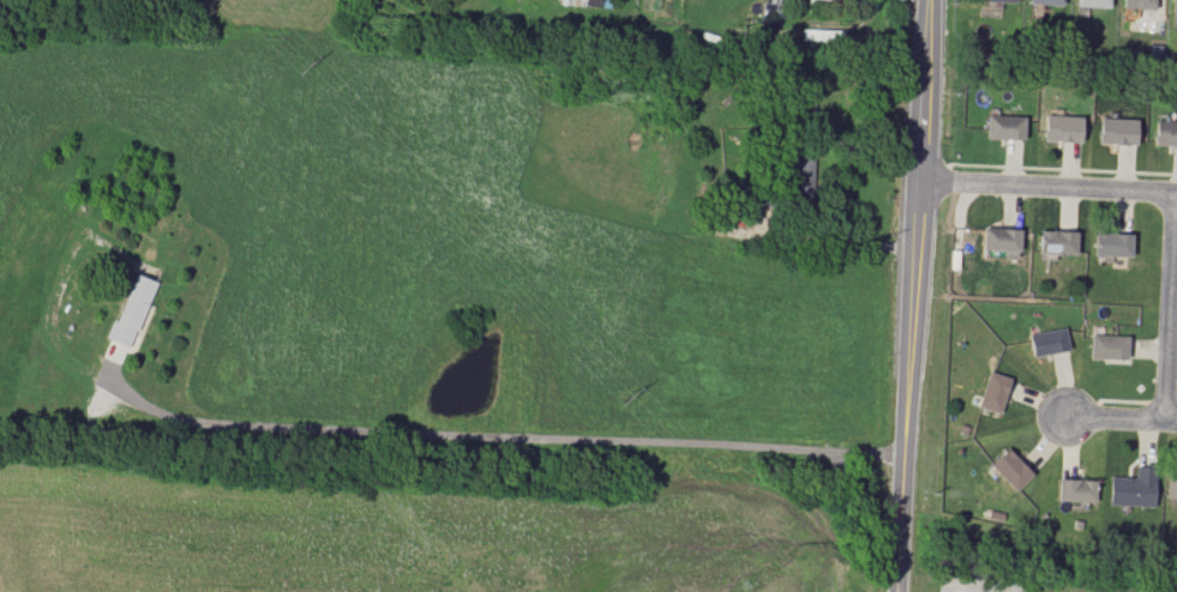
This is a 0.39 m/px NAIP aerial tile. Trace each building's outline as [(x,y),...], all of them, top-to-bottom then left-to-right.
[(1156,9),(1156,0),(1122,0),(1121,9),(1156,9)] [(1169,10),(1169,0),(1176,0),(1176,10),(1169,10)] [(802,42),(845,43),(845,30),(802,30),(802,42)] [(985,114),(1020,115),(1020,138),(984,137),(985,114)] [(1044,116),(1079,117),(1079,122),(1079,140),(1043,139),(1043,131),(1044,116)] [(1098,119),(1134,120),(1133,139),(1133,143),(1098,141),(1098,123),(1098,119)] [(1153,121),(1176,122),(1176,145),(1152,144),(1152,139),(1153,121)] [(791,156),(793,192),(803,191),(803,183),(815,182),(814,156),(791,156)] [(980,226),(1016,228),(1015,250),(980,249),(980,230),(980,226)] [(1037,229),(1073,230),(1071,249),(1071,253),(1037,252),(1037,229)] [(1092,231),(1127,231),(1125,254),(1091,253),(1092,231)] [(110,340),(132,348),(155,281),(133,273),(110,340)] [(1026,333),(1063,326),(1063,330),(1067,349),(1031,356),(1027,339),(1026,333)] [(1089,333),(1111,334),(1124,334),(1124,357),(1088,356),(1089,338),(1089,333)] [(974,404),(987,370),(991,371),(1007,377),(995,411),(979,406),(974,404)] [(989,464),(1004,447),(1029,473),(1013,489),(989,464)] [(1109,502),(1110,476),(1133,476),(1133,466),(1153,466),(1151,503),(1109,502)] [(1166,473),(1176,473),(1176,493),(1166,493),(1166,473)] [(1056,477),(1091,478),(1091,501),(1055,500),(1056,477)]
